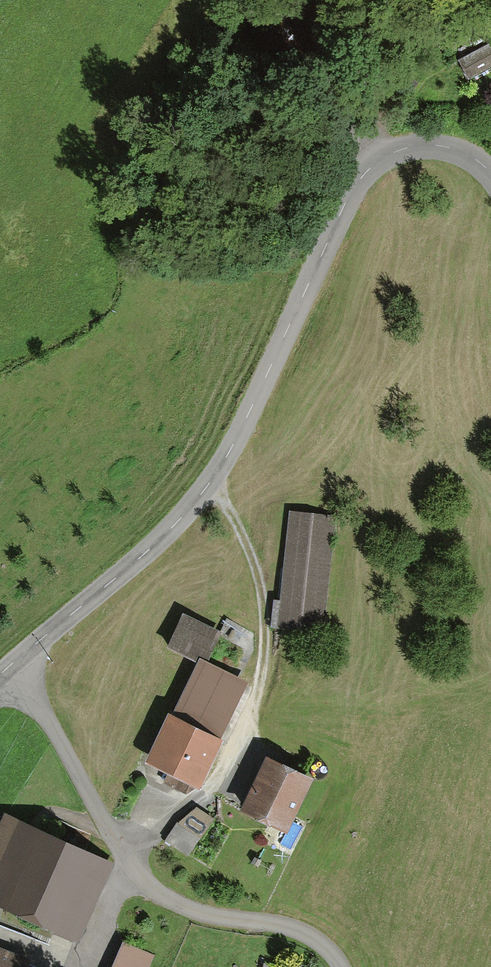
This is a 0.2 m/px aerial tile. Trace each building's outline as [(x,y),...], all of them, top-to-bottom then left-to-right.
[(273,600),(270,628),(323,634),(336,515),(289,510),(279,600),(273,600)] [(144,763),(201,789),(224,740),(221,739),(248,682),(206,663),(221,631),(183,613),(166,648),(197,663),(172,716),(168,714),(144,763)] [(245,816),(287,835),(309,787),(267,768),(245,816)] [(78,925),(106,860),(8,818),(0,836),(0,892),(78,925)] [(154,960),(126,947),(117,966),(151,966),(154,960)] [(33,965),(0,951),(0,966),(32,966),(33,965)]
